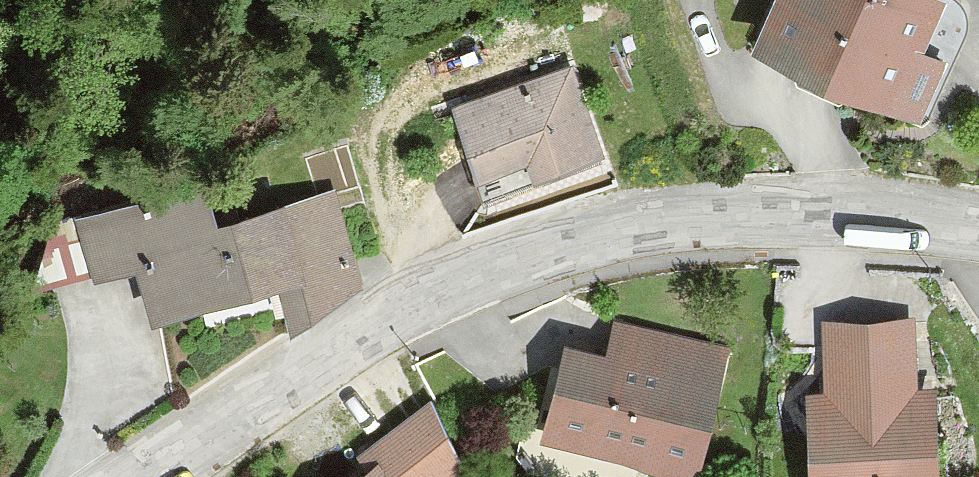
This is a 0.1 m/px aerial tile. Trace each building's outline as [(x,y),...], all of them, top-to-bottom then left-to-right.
[(935,2),(930,0),(782,0),(765,37),(892,96),(935,2)] [(892,96),(765,37),(759,50),(793,66),(797,80),(839,99),(852,93),(887,108),(892,96)] [(599,158),(568,71),(456,111),(486,198),(599,158)] [(359,282),(334,194),(239,222),(217,228),(212,213),(202,180),(83,215),(97,266),(124,259),(140,254),(144,265),(156,307),(284,271),(292,327),(295,325),(334,299),(359,282)] [(239,222),(234,207),(212,213),(217,228),(239,222)] [(97,266),(83,215),(56,223),(38,282),(97,266)] [(144,265),(140,254),(124,259),(127,270),(144,265)] [(922,393),(909,394),(907,324),(833,327),(835,396),(822,397),(826,476),(878,476),(878,471),(925,470),(922,393)] [(693,468),(721,351),(619,326),(611,356),(570,346),(549,433),(693,468)] [(946,432),(937,432),(936,393),(922,393),(925,470),(878,471),(878,476),(948,476),(946,432)] [(463,455),(434,400),(362,454),(375,470),(366,476),(434,476),(463,455)]
